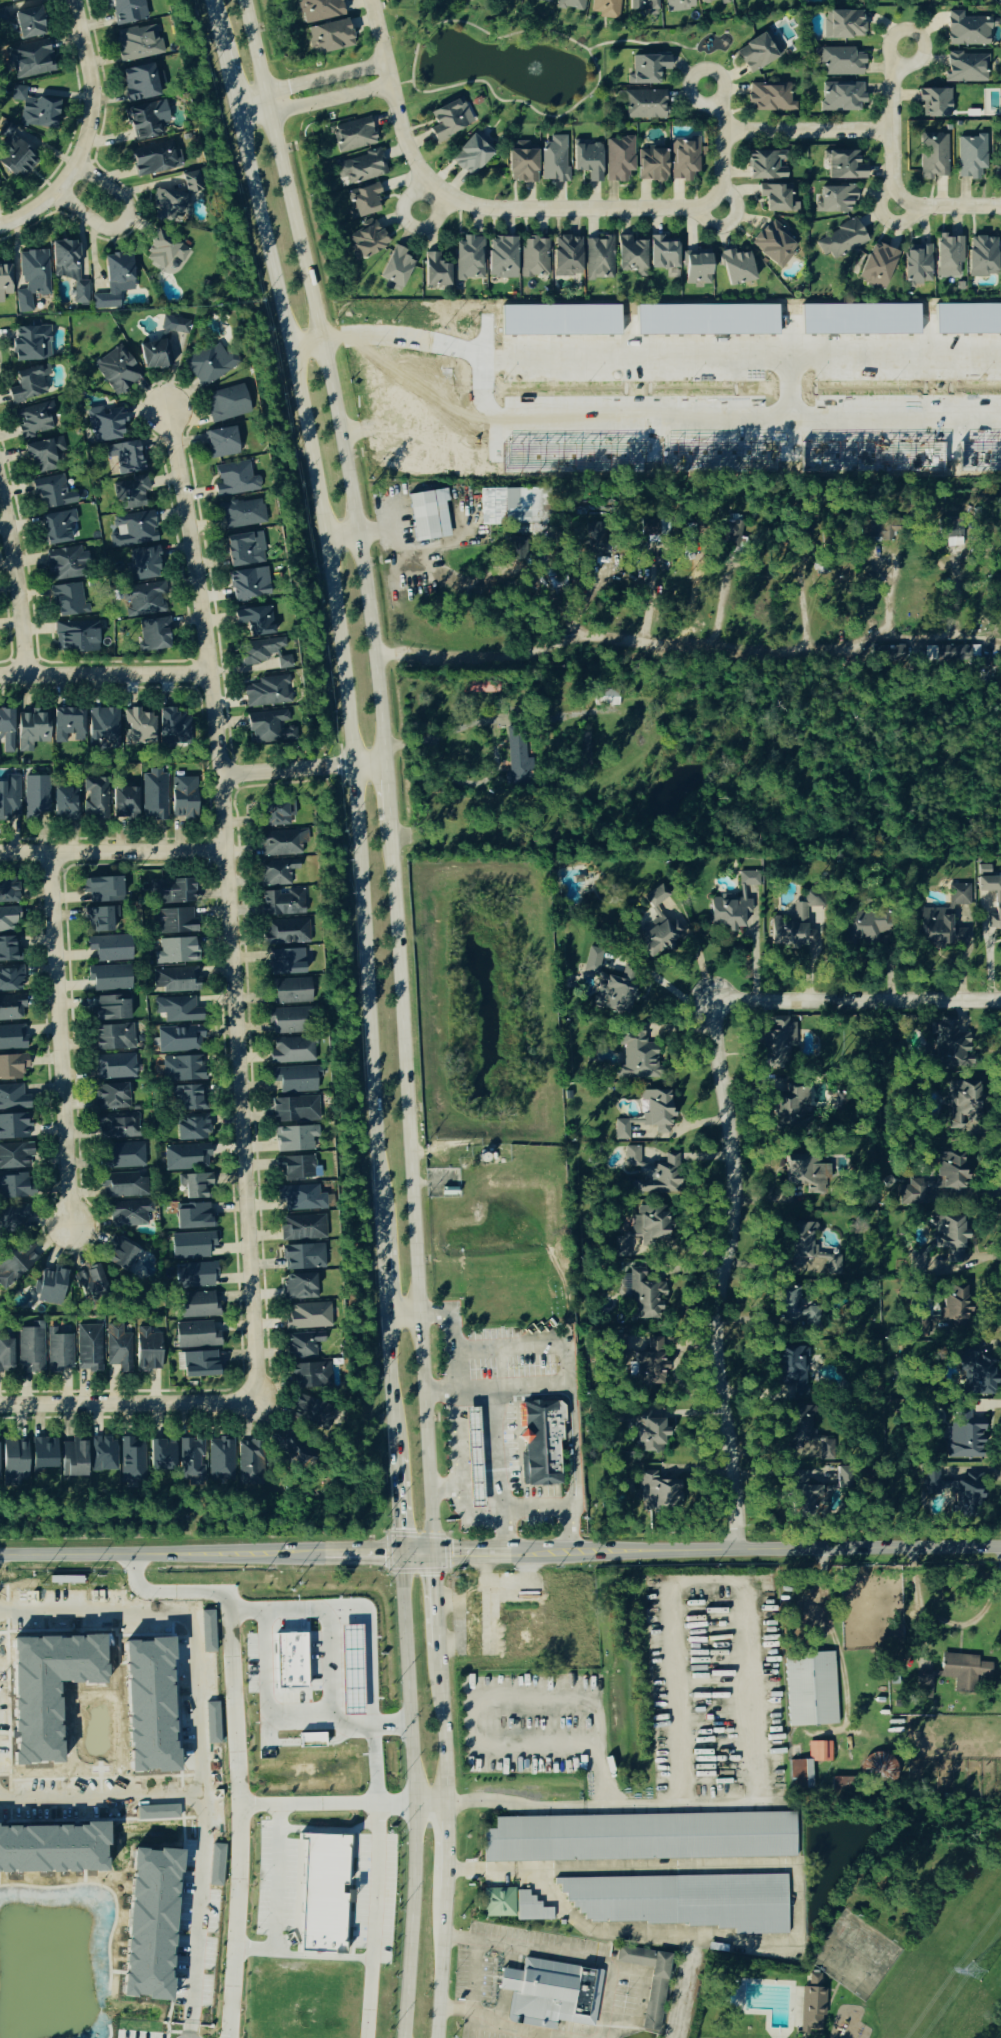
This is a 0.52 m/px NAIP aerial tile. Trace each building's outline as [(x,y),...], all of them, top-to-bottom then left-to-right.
[(114,27),(147,20),(143,0),(109,0),(114,27)] [(341,0),(297,0),(303,25),(344,16),(341,0)] [(586,0),(558,0),(556,9),(584,13),(586,0)] [(591,13),(599,14),(598,18),(618,20),(621,0),(592,0),(591,13)] [(657,14),(657,0),(629,0),(629,14),(657,14)] [(665,13),(694,10),(692,0),(664,0),(665,13)] [(19,41),(45,35),(39,7),(13,14),(19,41)] [(4,8),(0,9),(0,25),(9,22),(4,8)] [(864,39),(864,12),(824,13),(824,40),(864,39)] [(990,18),(964,18),(964,12),(948,12),(948,46),(990,46),(990,18)] [(307,28),(312,56),(353,48),(348,20),(307,28)] [(115,33),(121,64),(163,54),(156,24),(115,33)] [(747,74),(783,57),(771,32),(735,49),(747,74)] [(55,73),(49,40),(7,48),(13,81),(55,73)] [(864,76),(864,56),(855,56),(855,48),(821,49),(821,77),(864,76)] [(988,54),(947,54),(946,83),(988,83),(988,54)] [(658,85),(658,71),(670,71),(669,55),(632,56),(633,76),(627,76),(627,86),(658,85)] [(158,97),(152,65),(121,71),(127,104),(158,97)] [(754,113),(796,112),(796,103),(790,103),(790,84),(749,85),(749,105),(754,105),(754,113)] [(864,111),(864,84),(822,84),(822,112),(864,111)] [(27,101),(25,88),(13,89),(14,103),(27,101)] [(922,103),(923,119),(951,118),(951,90),(919,90),(919,103),(922,103)] [(625,120),(666,119),(666,91),(625,91),(625,120)] [(22,98),(19,127),(55,130),(58,102),(22,98)] [(429,113),(435,127),(429,130),(434,142),(474,125),(463,99),(429,113)] [(133,142),(165,135),(163,125),(169,124),(165,101),(126,109),(133,142)] [(339,154),(376,145),(369,118),(332,126),(339,154)] [(6,121),(0,128),(0,136),(4,140),(0,145),(0,169),(11,179),(16,173),(22,179),(39,160),(10,135),(16,130),(6,121)] [(450,160),(471,179),(496,150),(476,131),(450,160)] [(920,179),(948,178),(948,134),(920,135),(920,179)] [(567,137),(550,137),(550,143),(542,143),(542,183),(568,182),(567,137)] [(957,138),(958,180),(980,180),(980,172),(987,172),(986,137),(957,138)] [(634,139),(606,139),(607,183),(628,183),(628,174),(634,173),(634,139)] [(699,174),(698,140),(672,141),(673,182),(686,182),(686,174),(699,174)] [(135,176),(181,168),(176,141),(130,149),(135,176)] [(572,172),(588,173),(588,184),(601,184),(602,142),(573,141),(572,172)] [(537,151),(529,151),(529,142),(508,142),(509,184),(537,184),(537,151)] [(639,182),(666,182),(666,148),(647,148),(647,150),(638,151),(639,182)] [(336,164),(344,189),(386,174),(377,150),(336,164)] [(749,182),(787,180),(786,166),(787,166),(786,152),(748,153),(749,182)] [(858,152),(823,153),(823,160),(828,160),(829,181),(866,180),(866,166),(858,166),(858,152)] [(183,193),(200,192),(199,173),(182,174),(183,193)] [(375,185),(345,192),(352,220),(382,213),(375,185)] [(766,214),(799,213),(798,201),(792,202),(792,185),(759,186),(759,199),(766,199),(766,214)] [(816,214),(850,214),(850,199),(856,199),(856,187),(820,188),(820,198),(815,198),(816,214)] [(180,223),(180,217),(186,217),(188,194),(153,191),(152,211),(156,211),(156,222),(180,223)] [(798,240),(768,221),(751,248),(781,267),(798,240)] [(867,244),(858,221),(815,239),(823,257),(831,254),(833,258),(867,244)] [(389,247),(377,222),(348,236),(360,261),(389,247)] [(166,272),(173,259),(182,264),(189,250),(159,233),(144,259),(166,272)] [(618,272),(646,272),(645,242),(631,242),(631,237),(617,237),(618,272)] [(650,270),(678,270),(678,241),(664,241),(664,237),(650,237),(650,270)] [(456,244),(456,281),(484,281),(484,238),(463,238),(463,244),(456,244)] [(517,239),(488,238),(488,275),(503,276),(503,279),(516,279),(517,239)] [(554,277),(581,276),(581,238),(553,238),(554,277)] [(586,280),(612,280),(613,238),(601,238),(601,240),(587,240),(586,280)] [(962,279),(963,238),(937,238),(936,278),(962,279)] [(969,278),(997,277),(996,238),(968,239),(969,278)] [(522,276),(548,277),(549,240),(523,239),(522,276)] [(74,304),(89,304),(89,281),(78,281),(78,242),(52,242),(52,279),(74,279),(74,304)] [(898,253),(874,244),(869,258),(865,256),(856,281),(884,291),(898,253)] [(403,258),(406,251),(393,246),(379,281),(403,290),(413,262),(403,258)] [(904,247),(904,284),(931,284),(931,247),(904,247)] [(749,253),(735,256),(733,250),(720,253),(728,287),(755,280),(749,253)] [(47,251),(20,253),(23,290),(15,291),(17,314),(32,313),(31,297),(51,295),(47,251)] [(710,251),(685,252),(686,285),(705,284),(705,277),(711,277),(710,251)] [(424,288),(450,288),(450,266),(439,266),(439,254),(425,253),(424,288)] [(133,292),(132,256),(105,257),(106,295),(92,295),(93,310),(119,309),(119,293),(133,292)] [(3,296),(11,295),(10,267),(0,267),(0,304),(3,304),(3,296)] [(161,332),(188,334),(190,320),(162,317),(161,332)] [(51,360),(49,326),(16,328),(16,339),(12,340),(13,361),(51,360)] [(143,371),(173,365),(167,338),(138,344),(143,371)] [(200,389),(239,365),(232,353),(226,357),(216,341),(183,361),(200,389)] [(114,397),(143,377),(120,344),(92,364),(114,397)] [(527,374),(547,375),(548,361),(496,357),(496,365),(527,367),(527,374)] [(46,395),(43,377),(51,375),(49,365),(13,371),(16,387),(7,389),(9,401),(46,395)] [(211,423),(249,415),(244,386),(205,393),(211,423)] [(56,412),(53,400),(15,412),(23,439),(52,430),(48,415),(56,412)] [(92,443),(123,439),(120,424),(125,423),(123,408),(102,411),(101,406),(87,408),(92,443)] [(235,427),(205,431),(209,459),(239,455),(235,427)] [(475,439),(475,462),(493,462),(493,438),(475,439)] [(26,443),(30,474),(58,471),(55,440),(26,443)] [(118,475),(143,471),(137,440),(105,446),(108,459),(115,458),(118,475)] [(261,491),(259,476),(251,478),(249,461),(216,466),(218,483),(214,484),(216,497),(261,491)] [(75,491),(65,493),(63,476),(31,480),(34,500),(43,499),(45,508),(77,504),(75,491)] [(146,508),(143,493),(149,492),(147,477),(112,483),(116,512),(146,508)] [(481,526),(504,525),(504,524),(540,524),(540,488),(480,489),(481,526)] [(407,495),(415,542),(450,537),(445,502),(448,501),(447,489),(407,495)] [(266,523),(262,498),(219,505),(224,530),(266,523)] [(157,542),(152,511),(109,519),(114,549),(157,542)] [(43,513),(43,542),(77,542),(76,512),(43,513)] [(229,568),(266,562),(261,531),(224,537),(229,568)] [(87,553),(81,553),(80,548),(45,550),(48,582),(89,578),(87,553)] [(129,580),(158,579),(156,549),(127,550),(129,580)] [(232,601),(271,596),(267,567),(228,572),(232,601)] [(163,583),(119,588),(121,601),(125,600),(127,618),(167,613),(163,583)] [(54,617),(89,615),(88,602),(81,603),(79,584),(52,586),(54,617)] [(233,610),(235,626),(245,625),(246,637),(273,634),(270,606),(233,610)] [(142,652),(171,647),(166,618),(137,623),(142,652)] [(57,653),(97,652),(96,621),(55,623),(57,653)] [(238,644),(242,668),(259,666),(260,672),(289,668),(285,638),(238,644)] [(246,707),(292,704),(289,675),(257,678),(258,684),(244,685),(246,707)] [(499,680),(462,681),(463,694),(499,693),(499,680)] [(618,706),(619,691),(595,690),(595,706),(618,706)] [(84,742),(83,708),(52,709),(53,744),(69,743),(69,742),(84,742)] [(154,714),(138,715),(138,708),(124,709),(124,745),(154,744),(154,714)] [(190,716),(175,716),(175,708),(158,708),(159,744),(190,743),(190,716)] [(13,709),(0,709),(0,754),(14,754),(13,709)] [(88,709),(89,751),(120,750),(119,709),(88,709)] [(250,745),(289,743),(287,712),(248,713),(250,745)] [(17,753),(32,753),(32,743),(48,743),(49,714),(18,714),(17,753)] [(526,758),(525,734),(505,735),(506,784),(533,783),(532,758),(526,758)] [(166,769),(148,769),(148,775),(140,775),(140,820),(166,820),(166,769)] [(24,777),(24,813),(49,814),(49,777),(24,777)] [(106,778),(83,779),(84,820),(108,820),(106,778)] [(171,818),(196,818),(195,778),(170,778),(171,818)] [(21,818),(20,780),(0,780),(0,819),(21,818)] [(77,788),(54,788),(53,819),(76,819),(77,788)] [(112,817),(137,818),(137,788),(112,788),(112,817)] [(294,825),(295,804),(265,803),(264,825),(294,825)] [(301,856),(301,845),(308,845),(307,831),(261,833),(262,857),(301,856)] [(299,860),(260,862),(261,887),(291,886),(290,871),(299,870),(299,860)] [(760,872),(739,872),(739,886),(759,886),(760,872)] [(83,893),(89,893),(90,904),(122,902),(121,877),(83,879),(83,893)] [(978,893),(1000,892),(999,877),(977,878),(978,893)] [(0,883),(0,904),(17,903),(16,883),(0,883)] [(949,885),(949,909),(919,910),(920,946),(936,945),(936,946),(972,944),(972,927),(952,927),(952,907),(971,906),(970,885),(949,885)] [(262,917),(304,916),(303,890),(286,890),(286,892),(261,893),(262,917)] [(647,960),(678,942),(656,905),(666,899),(660,890),(645,899),(652,911),(645,914),(651,924),(632,935),(647,960)] [(770,946),(790,947),(790,951),(800,951),(800,945),(813,945),(813,930),(807,930),(807,908),(822,908),(822,894),(805,894),(805,903),(794,903),(793,923),(782,923),(782,917),(771,917),(770,946)] [(752,913),(751,900),(742,900),(742,895),(710,897),(712,931),(744,929),(743,914),(752,913)] [(1000,932),(1000,905),(996,905),(996,914),(987,914),(988,932),(1000,932)] [(16,933),(15,908),(0,908),(0,933),(16,933)] [(84,924),(91,923),(91,933),(112,932),(111,908),(84,909),(84,924)] [(156,936),(195,935),(194,909),(155,910),(156,936)] [(309,944),(308,921),(264,922),(265,945),(309,944)] [(130,936),(87,937),(87,952),(95,951),(96,963),(131,962),(130,936)] [(14,962),(14,938),(0,938),(0,963),(14,962)] [(198,963),(197,939),(154,941),(155,965),(198,963)] [(582,972),(597,976),(603,951),(589,947),(582,972)] [(304,974),(303,964),(312,964),(312,949),(268,951),(268,975),(304,974)] [(88,968),(88,982),(93,982),(93,992),(131,991),(130,966),(88,968)] [(620,979),(607,976),(606,980),(600,979),(592,1006),(625,1015),(638,970),(624,966),(620,979)] [(22,967),(0,968),(0,992),(23,991),(22,967)] [(199,992),(198,969),(153,970),(154,994),(199,992)] [(273,1004),(310,1004),(310,979),(268,980),(268,994),(273,993),(273,1004)] [(23,996),(0,997),(0,1021),(24,1021),(23,996)] [(92,998),(93,1021),(129,1020),(128,997),(92,998)] [(202,1022),(202,1008),(195,1008),(195,997),(154,999),(155,1015),(164,1015),(164,1024),(202,1022)] [(310,1034),(309,1008),(270,1009),(271,1035),(310,1034)] [(796,1047),(795,1017),(773,1018),(774,1031),(758,1032),(759,1069),(789,1067),(788,1048),(796,1047)] [(970,1033),(956,1033),(956,1018),(939,1018),(939,1023),(930,1023),(930,1036),(935,1036),(934,1064),(969,1064),(970,1033)] [(94,1051),(135,1050),(134,1025),(93,1026),(94,1051)] [(0,1027),(0,1051),(25,1050),(24,1026),(0,1027)] [(158,1053),(203,1052),(202,1027),(158,1028),(158,1053)] [(657,1044),(644,1044),(644,1028),(627,1028),(627,1039),(619,1038),(619,1047),(620,1047),(620,1077),(656,1077),(657,1044)] [(315,1063),(314,1039),(270,1040),(270,1064),(315,1063)] [(27,1055),(0,1056),(0,1081),(21,1080),(21,1069),(28,1069),(27,1055)] [(94,1056),(94,1080),(141,1078),(140,1055),(94,1056)] [(162,1058),(163,1083),(204,1081),(203,1057),(162,1058)] [(321,1067),(271,1068),(272,1084),(279,1083),(279,1094),(316,1093),(315,1073),(321,1073),(321,1067)] [(810,1128),(809,1084),(784,1084),(784,1076),(772,1076),(773,1129),(810,1128)] [(964,1131),(963,1120),(973,1119),(973,1110),(979,1109),(979,1082),(948,1083),(949,1131),(964,1131)] [(10,1111),(10,1113),(30,1112),(29,1096),(23,1096),(23,1085),(0,1086),(0,1111),(10,1111)] [(95,1112),(129,1110),(128,1085),(94,1086),(95,1112)] [(202,1086),(174,1087),(174,1112),(203,1111),(202,1086)] [(670,1091),(643,1091),(643,1128),(655,1128),(655,1139),(660,1139),(660,1135),(670,1135),(670,1091)] [(318,1097),(272,1098),(273,1123),(319,1121),(318,1097)] [(30,1139),(30,1115),(0,1115),(0,1140),(30,1139)] [(99,1116),(100,1139),(138,1138),(137,1115),(99,1116)] [(176,1119),(176,1142),(208,1141),(207,1118),(176,1119)] [(276,1128),(277,1153),(313,1151),(312,1138),(318,1138),(318,1126),(276,1128)] [(143,1143),(104,1145),(105,1169),(144,1168),(143,1143)] [(32,1170),(31,1144),(0,1145),(0,1171),(32,1170)] [(164,1172),(210,1171),(209,1145),(164,1146),(164,1172)] [(625,1168),(648,1168),(648,1181),(631,1181),(631,1195),(678,1195),(678,1152),(641,1152),(641,1147),(625,1147),(625,1168)] [(967,1190),(967,1175),(964,1175),(963,1153),(936,1154),(937,1184),(900,1185),(901,1205),(926,1205),(926,1199),(938,1198),(938,1190),(967,1190)] [(315,1156),(276,1158),(277,1181),(316,1179),(315,1156)] [(784,1165),(785,1186),(795,1186),(795,1194),(830,1193),(829,1163),(784,1165)] [(148,1197),(147,1173),(105,1175),(106,1199),(148,1197)] [(212,1175),(178,1176),(178,1187),(185,1187),(185,1200),(205,1200),(205,1187),(212,1186),(212,1175)] [(0,1176),(0,1200),(35,1199),(35,1188),(27,1188),(27,1176),(0,1176)] [(277,1201),(286,1200),(286,1212),(326,1210),(325,1194),(318,1195),(318,1186),(277,1187),(277,1201)] [(112,1228),(147,1226),(146,1213),(153,1213),(152,1201),(110,1203),(112,1228)] [(176,1230),(211,1229),(210,1204),(175,1205),(176,1230)] [(666,1240),(667,1214),(658,1213),(658,1207),(637,1206),(636,1219),(625,1218),(624,1237),(613,1237),(612,1258),(629,1258),(629,1247),(654,1248),(654,1240),(666,1240)] [(326,1240),(325,1217),(280,1218),(281,1242),(326,1240)] [(933,1249),(948,1249),(948,1264),(964,1264),(965,1231),(963,1231),(963,1219),(933,1218),(933,1249)] [(812,1247),(812,1233),(818,1232),(817,1223),(789,1224),(790,1267),(809,1267),(809,1260),(820,1260),(820,1247),(812,1247)] [(172,1259),(208,1258),(208,1247),(214,1247),(214,1233),(171,1234),(172,1259)] [(126,1273),(139,1249),(115,1237),(103,1261),(126,1273)] [(20,1241),(0,1261),(0,1289),(3,1292),(37,1259),(20,1241)] [(283,1246),(284,1271),(325,1270),(324,1245),(283,1246)] [(926,1251),(910,1251),(909,1277),(925,1277),(926,1251)] [(841,1274),(840,1256),(827,1256),(828,1275),(841,1274)] [(176,1267),(185,1266),(185,1262),(218,1260),(218,1274),(214,1274),(215,1284),(186,1286),(186,1287),(184,1287),(184,1286),(177,1286),(176,1267)] [(74,1272),(83,1302),(107,1295),(98,1265),(74,1272)] [(65,1272),(39,1270),(35,1303),(62,1306),(65,1272)] [(631,1320),(660,1317),(659,1298),(665,1298),(663,1272),(629,1274),(629,1275),(620,1276),(621,1301),(629,1300),(631,1320)] [(283,1276),(284,1300),(316,1299),(316,1275),(283,1276)] [(798,1290),(776,1290),(776,1329),(820,1328),(820,1309),(798,1310),(798,1290)] [(180,1319),(218,1317),(217,1292),(179,1294),(180,1319)] [(330,1304),(287,1305),(287,1330),(331,1328),(330,1304)] [(909,1338),(927,1338),(928,1320),(928,1313),(910,1312),(909,1338)] [(176,1321),(213,1319),(213,1330),(220,1330),(220,1333),(222,1333),(222,1344),(178,1346),(176,1321)] [(132,1372),(131,1335),(122,1335),(122,1325),(106,1325),(107,1373),(132,1372)] [(137,1369),(151,1370),(151,1367),(162,1367),(162,1331),(153,1331),(153,1332),(149,1332),(149,1325),(137,1325),(137,1369)] [(42,1326),(19,1327),(20,1366),(27,1366),(27,1373),(43,1372),(42,1326)] [(77,1326),(77,1372),(101,1372),(102,1326),(77,1326)] [(315,1359),(315,1344),(324,1344),(324,1334),(287,1334),(287,1359),(315,1359)] [(72,1335),(47,1336),(48,1374),(73,1374),(72,1335)] [(13,1341),(0,1340),(0,1374),(12,1374),(13,1341)] [(652,1351),(627,1354),(631,1389),(666,1385),(661,1341),(651,1342),(652,1351)] [(809,1348),(776,1347),(775,1387),(795,1388),(795,1393),(807,1394),(809,1348)] [(218,1378),(217,1352),(183,1353),(184,1379),(218,1378)] [(996,1395),(994,1353),(961,1355),(963,1397),(996,1395)] [(292,1389),(331,1389),(331,1364),(291,1364),(292,1389)] [(295,1427),(331,1428),(332,1403),(296,1401),(295,1427)] [(523,1488),(560,1486),(559,1442),(563,1442),(562,1403),(521,1404),(523,1488)] [(834,1441),(816,1441),(816,1429),(811,1429),(811,1406),(791,1407),(791,1465),(817,1465),(817,1462),(834,1462),(834,1441)] [(471,1507),(465,1408),(478,1407),(483,1507),(471,1507)] [(664,1420),(650,1420),(650,1412),(637,1412),(638,1426),(636,1426),(637,1454),(663,1453),(663,1439),(669,1439),(668,1428),(664,1428),(664,1420)] [(984,1459),(983,1417),(954,1418),(954,1426),(946,1426),(947,1460),(984,1459)] [(116,1438),(93,1438),(92,1472),(116,1473),(116,1438)] [(144,1445),(132,1444),(132,1438),(122,1438),(121,1484),(142,1485),(144,1445)] [(179,1481),(187,1481),(187,1487),(204,1487),(203,1438),(178,1439),(179,1481)] [(56,1439),(31,1440),(32,1470),(56,1469),(56,1439)] [(86,1478),(86,1439),(72,1439),(72,1443),(61,1443),(61,1471),(66,1471),(66,1478),(86,1478)] [(149,1471),(174,1472),(175,1441),(150,1440),(149,1471)] [(208,1440),(209,1484),(234,1484),(234,1441),(224,1442),(224,1440),(208,1440)] [(1,1481),(27,1481),(28,1443),(3,1442),(1,1481)] [(238,1443),(239,1486),(261,1486),(260,1442),(238,1443)] [(941,1482),(940,1470),(923,1471),(925,1496),(941,1496),(940,1488),(951,1487),(952,1506),(979,1505),(978,1480),(941,1482)] [(642,1512),(680,1511),(679,1481),(657,1482),(657,1471),(640,1472),(642,1512)] [(836,1490),(847,1491),(847,1471),(837,1471),(836,1490)] [(821,1486),(793,1486),(793,1517),(814,1517),(814,1506),(825,1507),(825,1496),(820,1496),(821,1486)] [(201,1610),(214,1609),(216,1652),(202,1652),(201,1610)] [(342,1627),(365,1626),(367,1717),(345,1717),(342,1627)] [(277,1633),(309,1633),(309,1690),(277,1691),(277,1633)] [(786,1654),(834,1652),(838,1723),(790,1726),(786,1654)] [(979,1656),(943,1654),(941,1677),(955,1678),(954,1692),(976,1693),(977,1676),(991,1677),(992,1663),(979,1662),(979,1656)] [(932,1697),(933,1673),(918,1673),(917,1696),(932,1697)] [(221,1743),(207,1744),(205,1702),(219,1701),(221,1743)] [(790,1761),(791,1790),(813,1790),(812,1763),(832,1762),(831,1742),(808,1742),(809,1760),(790,1761)] [(894,1779),(893,1753),(861,1755),(861,1774),(868,1774),(868,1780),(894,1779)] [(853,1791),(853,1777),(832,1778),(833,1791),(853,1791)] [(137,1806),(179,1804),(180,1818),(138,1820),(137,1806)] [(485,1862),(484,1829),(495,1829),(495,1818),(795,1812),(796,1856),(485,1862)] [(347,1835),(305,1834),(301,1952),(343,1954),(345,1903),(351,1903),(351,1889),(345,1889),(347,1835)] [(222,1886),(209,1885),(212,1843),(225,1845),(222,1886)] [(555,1878),(787,1875),(787,1933),(735,1934),(735,1929),(717,1929),(717,1926),(688,1926),(688,1924),(646,1924),(646,1922),(591,1922),(591,1919),(584,1919),(584,1913),(578,1914),(578,1908),(572,1908),(572,1902),(566,1902),(566,1893),(561,1893),(560,1884),(555,1884),(555,1878)] [(486,1918),(515,1917),(515,1888),(486,1889),(486,1918)] [(516,1890),(517,1920),(553,1919),(552,1907),(541,1908),(541,1902),(535,1902),(535,1896),(529,1896),(529,1890),(516,1890)] [(660,2033),(671,1954),(618,1947),(616,1963),(651,1968),(643,2030),(660,2033)] [(822,2033),(823,1991),(819,1991),(820,1973),(809,1973),(809,1988),(803,1988),(801,2032),(822,2033)] [(794,1997),(793,2028),(800,2028),(801,1997),(794,1997)]
